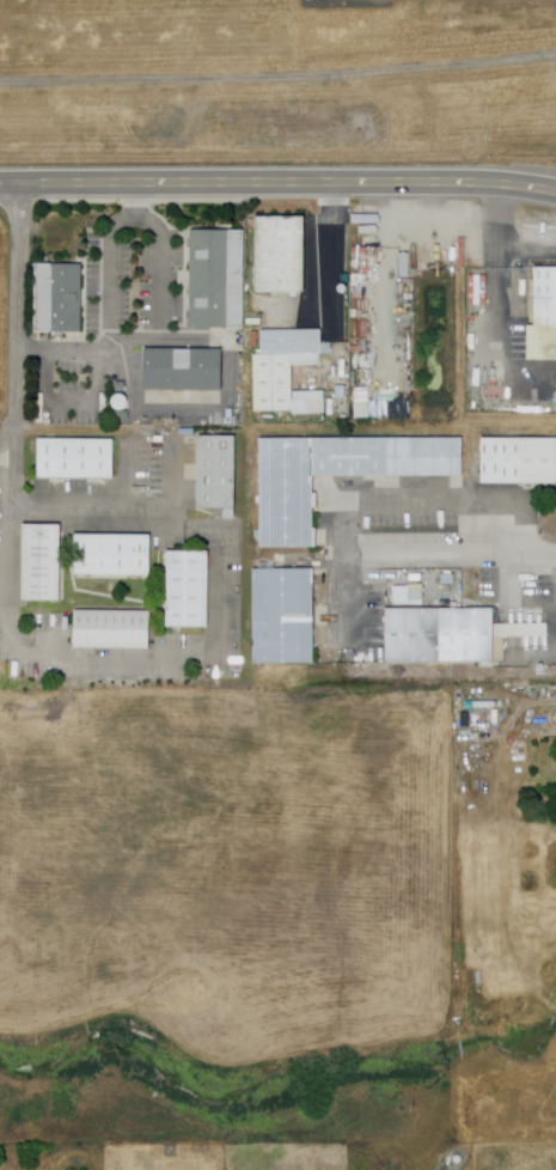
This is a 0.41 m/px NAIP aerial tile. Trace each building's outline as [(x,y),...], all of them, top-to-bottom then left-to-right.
[(305,293),(256,293),(257,218),(305,218),(305,293)] [(191,231),(248,232),(245,329),(189,328),(191,231)] [(85,333),(36,333),(36,264),(85,264),(85,333)] [(537,268),(555,268),(555,360),(530,360),(530,325),(536,325),(537,268)] [(512,316),(530,316),(530,272),(512,272),(512,316)] [(325,414),(293,415),(293,412),(255,413),(255,355),(262,355),(262,331),(322,330),(320,355),(320,366),(293,366),(293,392),(325,392),(325,414)] [(222,391),(145,391),(145,349),(222,351),(222,391)] [(506,402),(481,401),(481,386),(507,386),(506,402)] [(350,418),(381,418),(381,402),(365,402),(365,389),(350,389),(350,418)] [(126,404),(124,402),(123,400),(121,397),(117,397),(115,397),(112,400),(110,402),(110,404),(110,408),(112,410),(115,412),(117,413),(121,412),(123,410),(124,408),(126,404)] [(236,518),(224,518),(224,510),(198,508),(200,438),(236,438),(236,518)] [(483,438),(555,438),(555,485),(483,485),(483,438)] [(114,481),(38,480),(38,439),(115,440),(114,481)] [(313,476),(314,528),(317,528),(317,546),(262,547),(262,538),(261,530),(261,440),(313,439),(313,476)] [(313,439),(363,439),(363,476),(313,476),(313,439)] [(363,439),(410,439),(411,476),(363,476),(363,439)] [(410,439),(463,439),(463,476),(411,476),(410,439)] [(60,602),(23,601),(24,525),(61,525),(60,602)] [(151,577),(75,575),(75,535),(151,535),(151,577)] [(208,628),(166,628),(167,553),(209,553),(208,628)] [(253,616),(253,571),(314,569),(314,616),(253,616)] [(441,663),(385,662),(386,608),(442,609),(441,663)] [(77,609),(153,611),(152,652),(75,651),(77,609)] [(442,609),(495,610),(494,663),(441,663),(442,609)] [(314,616),(314,663),(253,664),(253,616),(314,616)] [(459,1165),(457,1164),(456,1162),(454,1159),(457,1157),(459,1157),(462,1157),(463,1159),(463,1162),(462,1164),(459,1165)]
